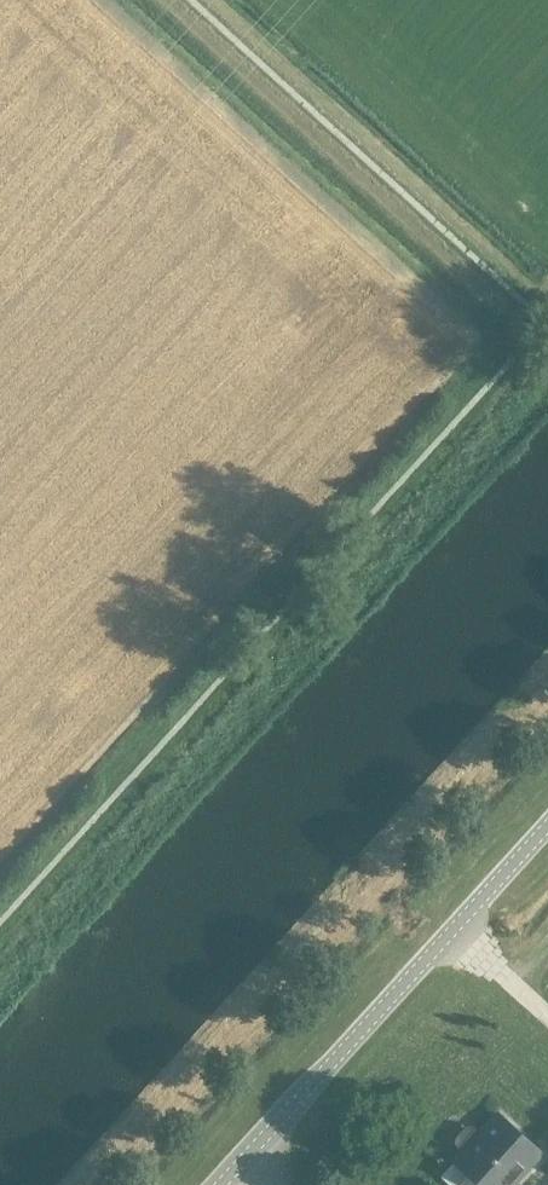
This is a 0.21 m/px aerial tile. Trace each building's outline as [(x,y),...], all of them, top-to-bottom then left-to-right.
[(462,1151),(453,1161),(479,1184),(506,1184),(523,1167),(526,1169),(541,1153),(497,1113),(495,1114),(498,1116),(481,1135),(471,1126),(465,1126),(454,1139),(454,1144),(462,1151)]
